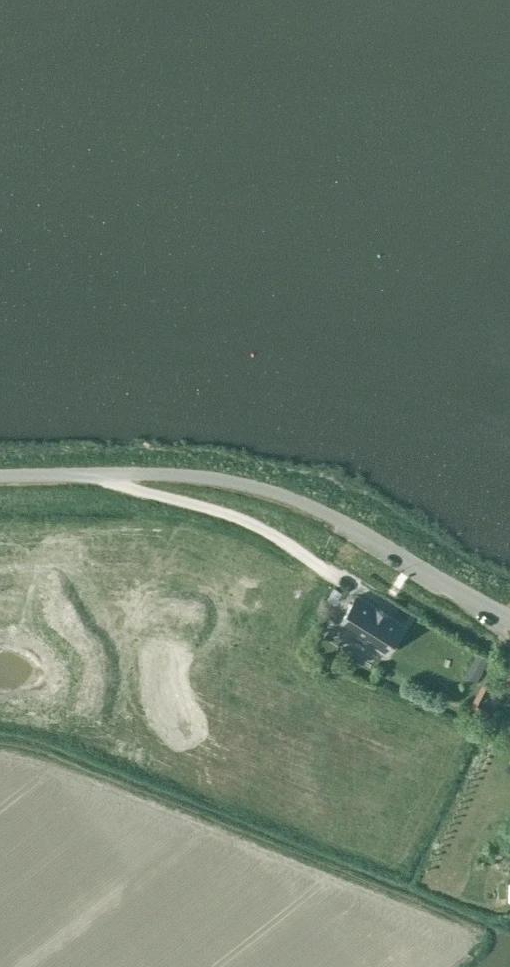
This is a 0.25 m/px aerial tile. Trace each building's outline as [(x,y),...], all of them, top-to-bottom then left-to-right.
[(335,586),(328,597),(336,601),(342,590),(335,586)] [(337,623),(386,653),(405,622),(357,592),(337,623)] [(477,651),(470,664),(482,671),(489,658),(477,651)]
